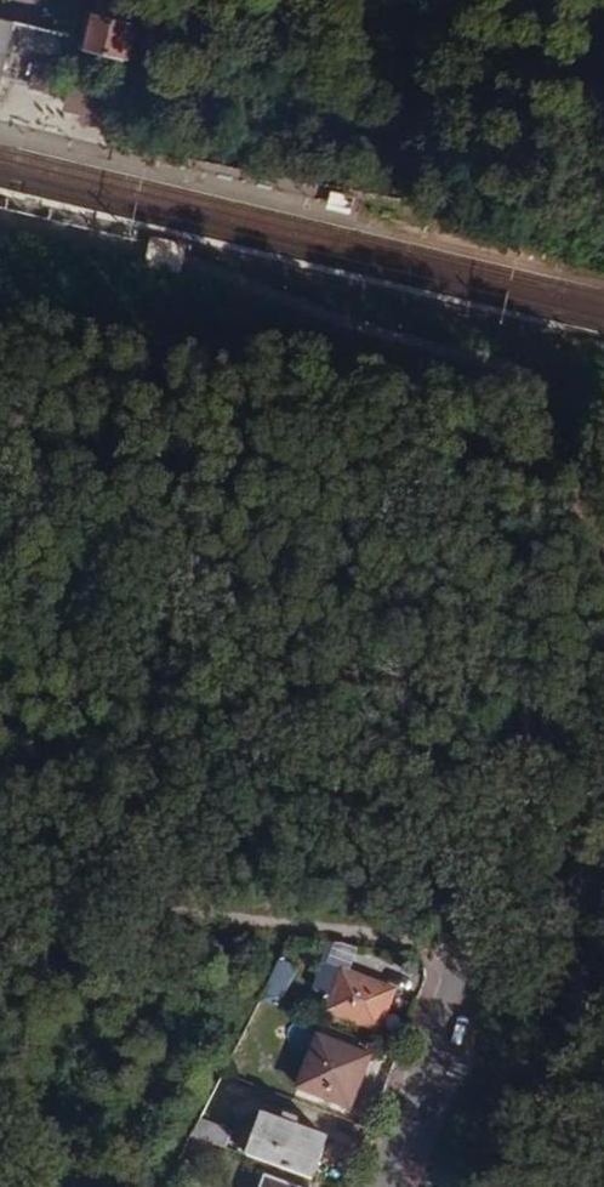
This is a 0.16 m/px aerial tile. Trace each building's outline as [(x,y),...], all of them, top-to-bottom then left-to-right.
[(136,22),(130,21),(134,0),(104,0),(101,14),(94,12),(86,47),(128,57),(136,22)] [(0,17),(0,82),(3,71),(15,21),(0,17)] [(39,62),(34,80),(51,84),(55,66),(39,62)] [(95,112),(99,95),(60,86),(56,103),(95,112)] [(180,250),(163,245),(161,256),(158,266),(192,274),(195,264),(197,254),(180,250)] [(297,967),(281,959),(260,1000),(278,1007),(297,967)] [(380,1031),(396,989),(343,969),(341,972),(322,964),(313,990),(332,997),(326,1011),(380,1031)] [(352,1110),(373,1056),(319,1035),(299,1089),(352,1110)] [(223,1074),(206,1107),(225,1115),(241,1081),(223,1074)] [(248,1157),(313,1181),(329,1139),(298,1127),(301,1120),(285,1114),(282,1121),(264,1114),(248,1157)] [(200,1120),(191,1136),(225,1148),(231,1132),(200,1120)] [(267,1178),(263,1186),(290,1186),(267,1178)]
